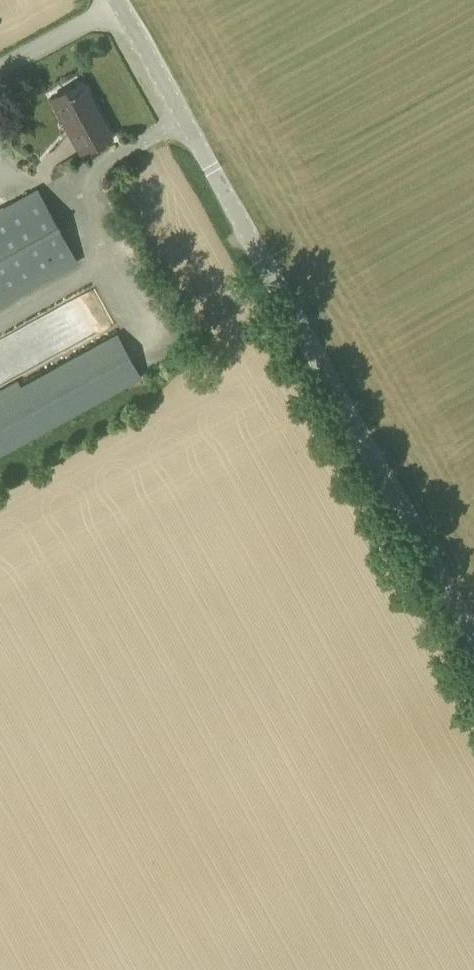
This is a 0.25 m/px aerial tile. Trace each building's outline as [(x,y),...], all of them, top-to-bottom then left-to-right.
[(51,98),(81,154),(112,137),(84,86),(72,93),(69,88),(51,98)] [(77,261),(38,190),(0,210),(0,303),(77,261)] [(0,399),(0,454),(141,377),(117,334),(0,399)]
